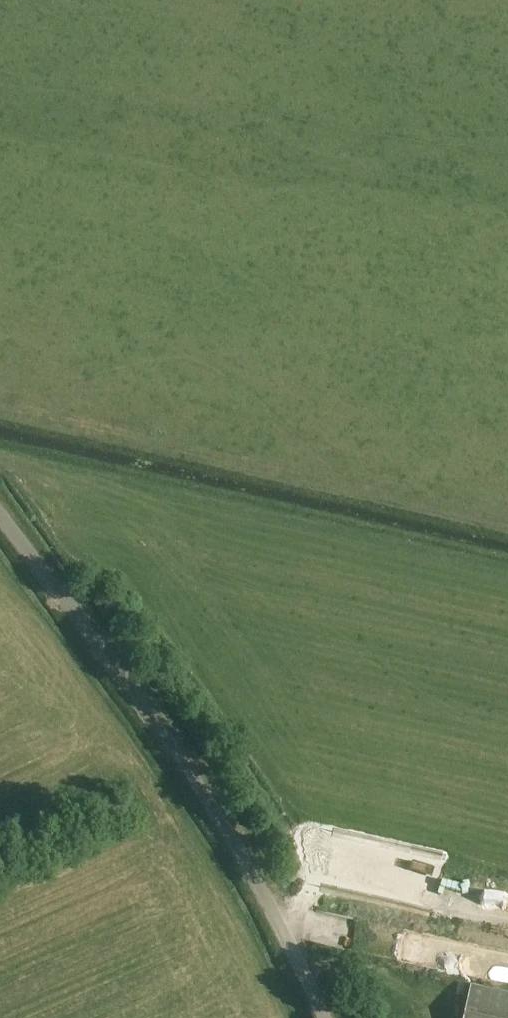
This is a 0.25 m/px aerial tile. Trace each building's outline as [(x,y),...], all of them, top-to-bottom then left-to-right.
[(458,967),(507,978),(507,940),(466,931),(458,967)] [(472,987),(465,1017),(507,1017),(507,995),(472,987)]
